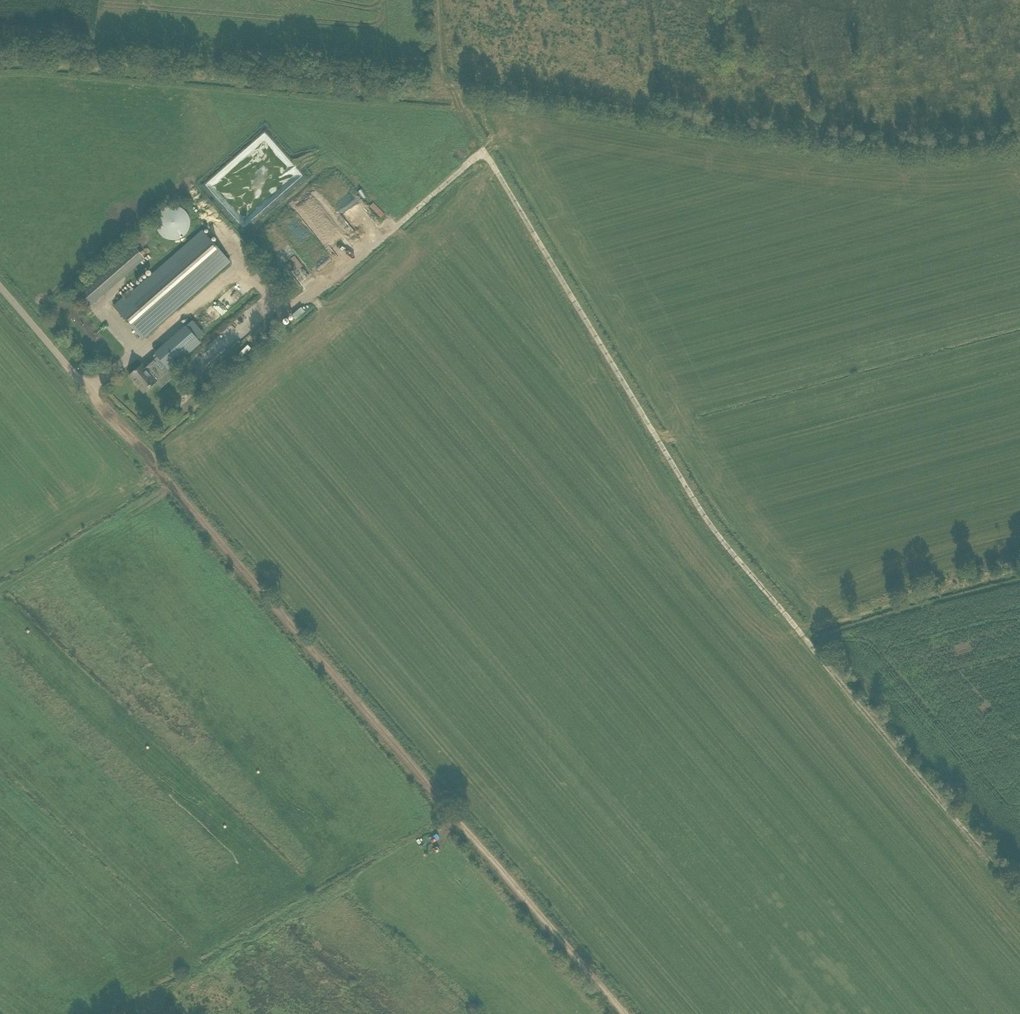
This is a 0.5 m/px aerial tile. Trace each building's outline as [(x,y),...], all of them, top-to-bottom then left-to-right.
[(441,172),(445,167),(435,159),(431,163),(441,172)] [(186,227),(186,223),(186,220),(185,217),(184,215),(182,212),(179,210),(177,209),(175,208),(172,207),(169,207),(165,208),(163,209),(160,211),(159,213),(157,216),(155,219),(155,221),(155,225),(156,228),(157,231),(159,234),(161,236),(164,237),(167,238),(170,239),(173,239),(176,238),(179,236),(182,234),(183,232),(185,229),(186,227)] [(230,260),(203,229),(115,308),(142,338),(230,260)] [(89,307),(145,258),(132,244),(77,293),(89,307)] [(228,308),(249,292),(242,282),(221,298),(228,308)] [(302,306),(298,301),(288,308),(293,314),(302,306)] [(303,307),(294,314),(297,317),(306,311),(303,307)] [(196,323),(161,354),(173,368),(209,337),(196,323)] [(158,355),(154,359),(152,358),(144,365),(143,364),(129,376),(144,392),(156,381),(161,388),(176,375),(158,355)]
